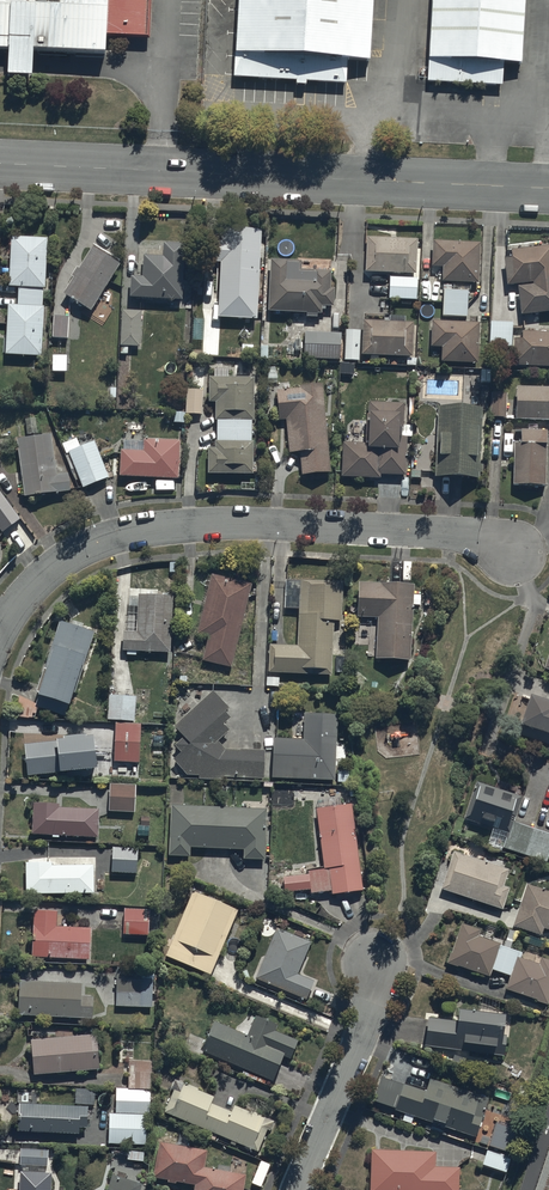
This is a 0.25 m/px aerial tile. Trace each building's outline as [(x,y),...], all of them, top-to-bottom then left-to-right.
[(8,51),(7,78),(34,79),(35,55),(106,58),(107,41),(148,43),(150,0),(0,0),(0,51),(8,51)] [(233,59),(371,67),(374,0),(236,0),(233,59)] [(426,64),(523,69),(526,0),(429,0),(426,64)] [(214,259),(220,259),(217,315),(257,317),(261,227),(222,225),(222,239),(215,239),(214,259)] [(17,285),(44,286),(47,236),(10,234),(7,284),(17,285)] [(416,236),(365,235),(364,270),(415,271),(416,236)] [(479,241),(432,239),(431,265),(441,265),(441,280),(477,281),(479,241)] [(184,242),(163,241),(161,254),(142,253),(141,275),(130,274),(129,295),(181,298),(184,242)] [(72,275),(62,291),(89,310),(119,261),(92,244),(78,266),(76,264),(70,274),(72,275)] [(510,249),(511,256),(503,257),(506,283),(516,282),(520,312),(548,309),(548,244),(510,249)] [(268,310),(305,311),(305,315),(317,315),(317,311),(321,311),(321,304),(334,304),(334,286),(329,286),(329,268),(300,268),(300,258),(268,258),(268,310)] [(416,277),(389,275),(388,297),(416,298),(416,277)] [(467,289),(442,289),(441,314),(466,315),(467,289)] [(43,304),(16,302),(6,302),(4,353),(41,355),(43,304)] [(141,309),(121,308),(120,345),(139,345),(141,309)] [(69,314),(52,313),(51,336),(68,337),(69,314)] [(362,319),(361,353),(411,355),(412,321),(362,319)] [(477,321),(431,320),(430,345),(441,345),(440,360),(476,361),(477,321)] [(511,321),(489,320),(489,344),(511,345),(511,321)] [(360,329),(344,329),(344,359),(359,359),(360,329)] [(341,331),(304,330),(304,357),(340,358),(341,331)] [(521,330),(520,337),(513,337),(512,363),(548,364),(548,331),(521,330)] [(217,439),(251,439),(251,418),(253,418),(253,375),(228,375),(228,367),(213,367),(213,375),(208,375),(208,400),(214,400),(214,418),(217,418),(217,439)] [(300,386),(276,388),(279,419),(286,418),(289,451),(299,450),(301,473),(330,471),(322,382),(300,383),(300,386)] [(515,385),(514,417),(548,418),(548,386),(515,385)] [(203,387),(186,387),(185,412),(203,412),(203,387)] [(506,392),(489,392),(489,414),(506,415),(506,392)] [(366,441),(342,441),(342,475),(379,476),(379,473),(404,473),(404,441),(397,441),(397,433),(399,433),(399,421),(402,421),(402,402),(366,401),(366,441)] [(438,404),(435,475),(482,477),(482,463),(478,463),(480,406),(438,404)] [(520,431),(520,445),(513,444),(512,486),(544,487),(545,445),(546,432),(520,431)] [(51,432),(16,436),(23,495),(70,489),(67,471),(55,473),(51,432)] [(65,452),(69,450),(82,485),(108,475),(94,439),(79,445),(76,437),(61,443),(65,452)] [(143,440),(123,439),(123,447),(120,447),(119,474),(177,477),(179,439),(143,438),(143,440)] [(251,439),(217,439),(214,439),(214,446),(208,446),(208,472),(253,472),(253,439),(251,439)] [(2,532),(20,518),(0,491),(0,529),(2,532)] [(211,573),(197,632),(207,634),(201,658),(231,666),(251,583),(211,573)] [(299,578),(296,644),(269,643),(268,671),(331,674),(333,619),(341,620),(343,580),(299,578)] [(375,657),(409,658),(411,604),(421,605),(421,593),(412,593),(413,582),(358,580),(357,616),(377,617),(375,657)] [(123,630),(122,648),(170,650),(172,594),(138,593),(136,630),(123,630)] [(39,692),(34,704),(64,715),(84,658),(86,659),(95,631),(59,619),(50,645),(52,646),(37,692),(39,692)] [(264,748),(224,747),(217,741),(230,729),(224,722),(231,716),(226,710),(228,708),(212,690),(173,725),(183,736),(175,744),(182,751),(173,759),(187,774),(198,774),(198,780),(264,780),(264,748)] [(548,744),(548,699),(527,692),(518,722),(530,726),(527,736),(548,744)] [(135,694),(108,693),(107,718),(134,719),(135,694)] [(353,770),(335,769),(336,713),(303,712),(302,737),(273,736),(272,778),(331,779),(331,781),(353,781),(353,770)] [(141,722),(115,721),(114,761),(117,761),(117,771),(139,772),(141,722)] [(56,739),(24,743),(28,774),(63,770),(62,768),(95,765),(92,733),(86,733),(86,731),(62,733),(63,736),(55,736),(56,739)] [(507,831),(502,847),(544,861),(548,846),(548,833),(512,820),(521,796),(476,780),(463,816),(507,831)] [(135,784),(109,783),(108,810),(134,811),(135,784)] [(98,807),(59,805),(59,802),(33,801),(31,833),(97,836),(98,807)] [(352,802),(314,807),(322,864),(306,866),(307,872),(283,875),(286,893),(310,890),(310,893),(333,890),(333,893),(365,889),(352,802)] [(266,808),(171,803),(168,855),(191,856),(191,847),(242,850),(242,858),(264,859),(266,808)] [(136,872),(138,847),(112,846),(111,871),(136,872)] [(507,868),(452,851),(440,888),(501,908),(508,886),(502,884),(507,868)] [(52,861),(25,861),(26,893),(94,892),(94,863),(52,864),(52,861)] [(526,882),(512,924),(541,934),(543,928),(548,930),(548,890),(526,882)] [(210,974),(237,908),(186,887),(180,899),(187,902),(165,955),(210,974)] [(149,908),(123,907),(122,934),(148,934),(149,908)] [(89,959),(90,927),(56,926),(57,909),(33,908),(31,956),(89,959)] [(479,926),(459,919),(445,960),(488,975),(491,966),(499,943),(499,941),(477,933),(479,926)] [(310,942),(277,927),(255,977),(305,999),(314,980),(297,973),(310,942)] [(517,956),(506,989),(548,1003),(548,999),(548,960),(542,957),(540,963),(517,956)] [(154,969),(117,968),(116,1005),(141,1006),(141,980),(154,980),(154,969)] [(80,983),(20,979),(18,1013),(93,1018),(94,994),(79,993),(80,983)] [(499,1040),(501,1013),(454,1008),(453,1019),(426,1016),(423,1046),(502,1055),(503,1040),(499,1040)] [(214,1020),(202,1050),(272,1079),(282,1054),(289,1057),(297,1038),(275,1029),(278,1022),(256,1013),(247,1034),(214,1020)] [(97,1032),(30,1038),(33,1074),(100,1068),(97,1032)] [(127,1087),(150,1088),(152,1088),(153,1060),(128,1060),(127,1087)] [(474,1136),(487,1098),(429,1077),(424,1090),(403,1083),(394,1108),(474,1136)] [(174,1087),(164,1111),(231,1139),(229,1143),(235,1145),(237,1142),(259,1151),(266,1133),(269,1134),(274,1120),(234,1103),(231,1110),(211,1102),(214,1096),(182,1082),(179,1089),(174,1087)] [(87,1126),(87,1105),(95,1105),(96,1089),(75,1089),(75,1104),(17,1102),(16,1131),(80,1132),(80,1126),(87,1126)] [(149,1113),(150,1089),(115,1089),(115,1113),(146,1113),(149,1113)] [(146,1113),(115,1113),(109,1113),(109,1139),(146,1139),(146,1113)] [(245,1173),(229,1170),(229,1165),(218,1164),(217,1168),(203,1166),(206,1147),(158,1140),(153,1176),(167,1178),(167,1181),(176,1182),(176,1181),(195,1184),(194,1189),(243,1189),(245,1173)] [(32,1142),(20,1142),(20,1163),(47,1164),(47,1149),(32,1148),(32,1142)] [(504,1173),(508,1157),(472,1146),(469,1159),(482,1163),(481,1166),(504,1173)] [(371,1148),(370,1189),(459,1189),(459,1167),(435,1166),(435,1150),(371,1148)] [(51,1171),(20,1171),(19,1189),(50,1189),(51,1171)] [(142,1182),(112,1173),(107,1189),(139,1189),(142,1182)]
